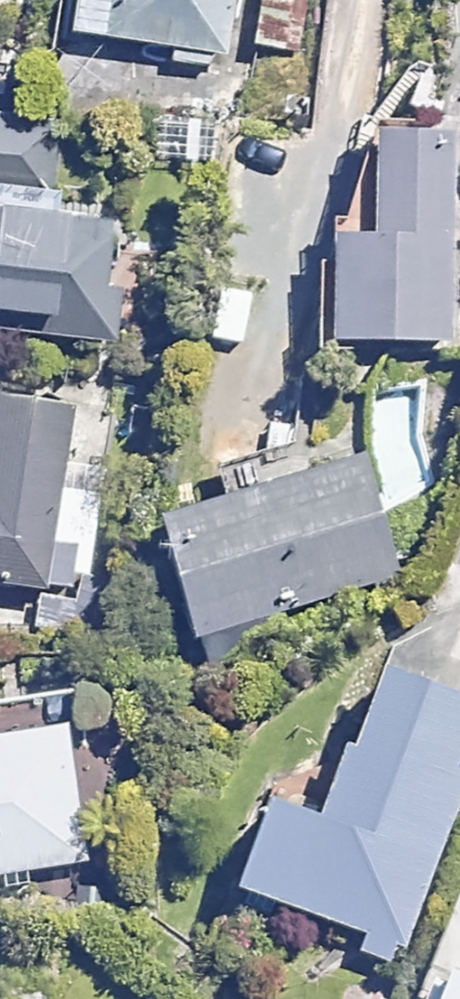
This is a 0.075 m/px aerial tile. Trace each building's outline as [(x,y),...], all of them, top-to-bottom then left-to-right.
[(232,0),(72,0),(68,28),(174,41),(172,58),(224,64),(232,0)] [(51,205),(62,126),(0,117),(0,323),(111,339),(119,282),(100,280),(110,213),(51,205)] [(449,122),(367,122),(367,225),(326,225),(326,335),(449,335),(449,122)] [(0,391),(0,579),(89,594),(111,470),(66,462),(76,404),(0,391)] [(292,633),(285,610),(401,576),(362,446),(159,507),(197,636),(204,660),(292,633)] [(369,651),(317,803),(262,784),(230,879),(405,939),(459,778),(459,683),(369,651)] [(0,868),(3,889),(36,886),(33,864),(83,859),(66,717),(0,725),(0,868)] [(443,952),(422,998),(459,998),(459,959),(443,952)]
